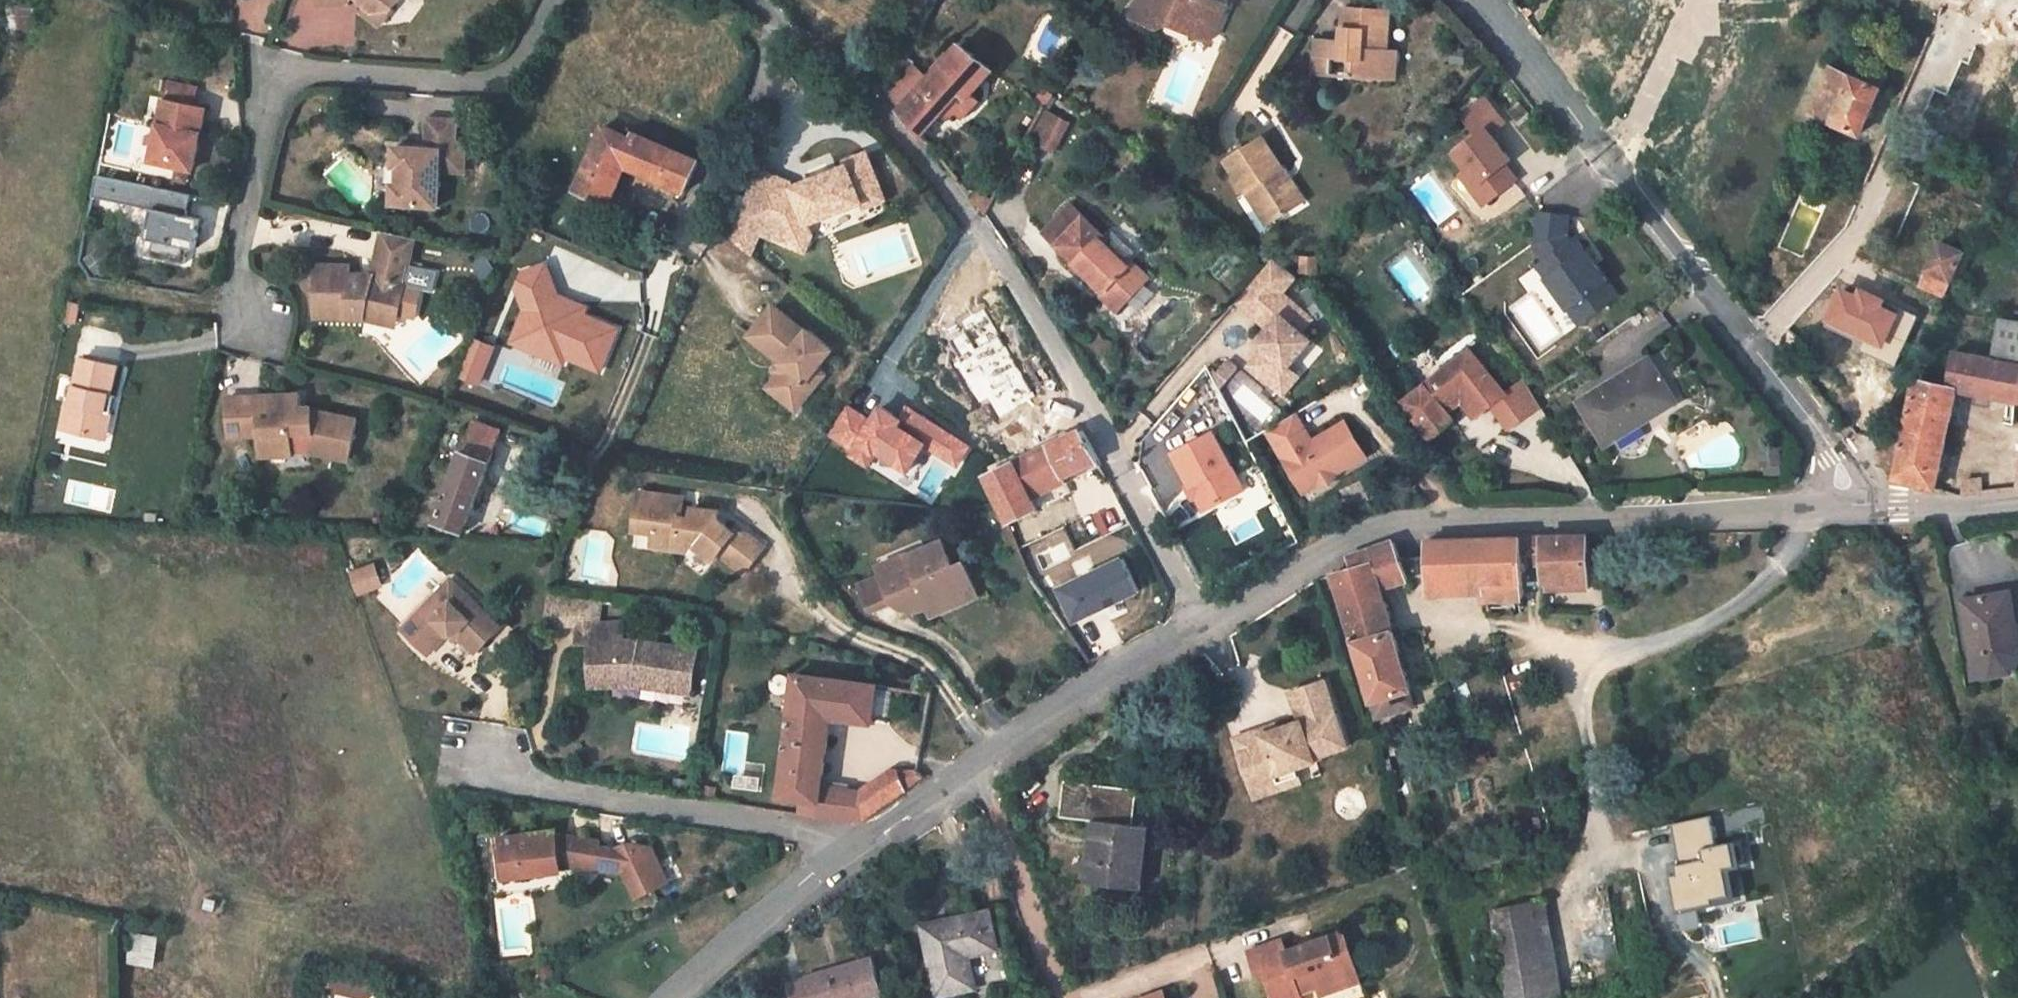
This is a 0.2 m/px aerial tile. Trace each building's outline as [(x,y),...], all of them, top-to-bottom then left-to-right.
[(353,0),(314,0),(315,10),(347,6),(353,0)] [(372,13),(391,11),(400,0),(357,0),(372,13)] [(1130,18),(1155,29),(1170,21),(1188,29),(1188,27),(1195,35),(1207,41),(1217,17),(1214,0),(1138,0),(1130,18)] [(1385,25),(1385,11),(1345,9),(1343,42),(1318,41),(1315,75),(1332,75),(1333,58),(1350,60),(1349,77),(1386,78),(1387,52),(1381,51),(1381,42),(1388,42),(1390,25),(1385,25)] [(561,51),(568,37),(558,32),(549,46),(561,51)] [(995,70),(960,45),(928,80),(900,110),(923,135),(950,105),(965,118),(979,102),(971,95),(995,70)] [(1387,52),(1386,78),(1395,79),(1397,52),(1387,52)] [(928,80),(914,67),(886,96),(900,110),(928,80)] [(1860,135),(1880,89),(1834,69),(1814,115),(1860,135)] [(168,96),(200,102),(203,85),(171,79),(168,96)] [(1043,90),(1035,104),(1045,112),(1053,98),(1043,90)] [(1523,181),(1491,129),(1505,121),(1488,94),(1458,113),(1472,137),(1447,152),(1481,207),(1523,181)] [(201,173),(214,105),(200,102),(168,96),(154,163),(201,173)] [(1035,142),(1041,145),(1057,117),(1051,114),(1035,142)] [(1054,152),(1070,125),(1057,117),(1041,145),(1054,152)] [(429,208),(430,174),(458,174),(455,146),(445,146),(444,122),(420,122),(421,150),(389,150),(389,171),(395,171),(396,188),(390,188),(391,210),(429,208)] [(631,140),(603,126),(573,192),(597,203),(617,163),(683,193),(697,163),(634,134),(631,140)] [(1427,138),(1416,129),(1409,138),(1420,147),(1427,138)] [(1284,168),(1265,137),(1229,160),(1238,175),(1247,189),(1270,223),(1296,206),(1276,173),(1284,168)] [(882,202),(866,154),(844,161),(846,166),(789,184),(791,192),(786,193),(775,217),(742,202),(725,239),(743,254),(753,232),(778,243),(791,214),(798,210),(802,222),(858,204),(859,209),(882,202)] [(1276,173),(1296,206),(1305,200),(1284,168),(1276,173)] [(789,184),(787,177),(757,169),(742,202),(775,217),(786,193),(791,192),(789,184)] [(1241,192),(1247,189),(1238,175),(1232,178),(1241,192)] [(100,176),(96,196),(155,208),(148,239),(203,250),(210,217),(190,213),(193,195),(100,176)] [(608,180),(597,203),(606,208),(616,184),(608,180)] [(992,202),(976,193),(973,198),(985,213),(992,202)] [(1102,235),(1083,217),(1071,205),(1060,217),(1073,229),(1058,245),(1094,279),(1106,290),(1102,294),(1118,310),(1147,279),(1131,263),(1127,267),(1097,239),(1102,235)] [(791,214),(778,243),(797,252),(805,234),(802,222),(798,210),(791,214)] [(1060,217),(1045,233),(1058,245),(1073,229),(1060,217)] [(376,229),(369,269),(347,268),(348,260),(310,259),(304,316),(355,320),(358,307),(396,315),(414,319),(420,289),(400,283),(405,262),(410,263),(415,238),(376,229)] [(1131,263),(1102,235),(1097,239),(1127,267),(1131,263)] [(1969,254),(1939,241),(1921,284),(1944,294),(1950,280),(1956,282),(1969,254)] [(1636,278),(1607,243),(1562,277),(1591,313),(1636,278)] [(1274,261),(1238,302),(1261,323),(1262,321),(1271,328),(1262,339),(1266,342),(1266,348),(1265,350),(1250,367),(1270,383),(1284,367),(1287,370),(1288,369),(1312,342),(1302,333),(1313,321),(1283,294),(1297,278),(1274,261)] [(546,265),(523,273),(517,287),(527,310),(521,323),(538,331),(530,349),(563,363),(566,356),(600,371),(618,330),(584,315),(587,308),(557,297),(546,265)] [(1090,283),(1102,294),(1106,290),(1094,279),(1090,283)] [(806,329),(774,301),(749,331),(780,358),(785,362),(778,370),(786,377),(774,390),(794,407),(813,384),(805,378),(817,365),(832,346),(809,326),(806,329)] [(355,320),(393,329),(396,315),(358,307),(355,320)] [(1634,326),(1644,319),(1639,312),(1629,319),(1634,326)] [(1999,320),(1994,359),(2017,362),(2017,323),(1999,320)] [(538,331),(521,323),(513,341),(530,349),(538,331)] [(478,339),(462,379),(481,386),(497,346),(478,339)] [(1266,342),(1262,339),(1257,344),(1265,350),(1266,348),(1266,342)] [(1471,351),(1404,402),(1431,439),(1456,422),(1449,411),(1463,400),(1465,403),(1471,399),(1481,413),(1495,403),(1508,394),(1471,351)] [(1915,378),(1909,405),(1951,412),(1956,387),(2017,398),(2017,362),(1994,359),(1954,351),(1950,384),(1915,378)] [(785,362),(780,358),(773,366),(762,379),(774,390),(786,377),(778,370),(785,362)] [(1678,402),(1651,358),(1582,402),(1607,446),(1678,402)] [(1236,365),(1227,359),(1218,372),(1226,378),(1236,365)] [(75,362),(64,407),(58,406),(54,433),(91,442),(96,415),(105,416),(115,370),(75,362)] [(824,371),(817,365),(805,378),(813,384),(824,371)] [(1287,370),(1284,367),(1270,383),(1283,396),(1299,378),(1288,369),(1287,370)] [(1226,378),(1218,372),(1213,378),(1218,388),(1226,378)] [(226,443),(258,440),(259,456),(293,454),(291,437),(314,436),(306,451),(348,459),(355,417),(314,412),(299,413),(298,396),(223,401),(226,443)] [(1476,417),(1481,413),(1471,399),(1465,403),(1476,417)] [(1893,478),(1935,489),(1939,467),(1930,465),(1942,411),(1951,413),(1951,412),(1909,405),(1893,478)] [(1930,465),(1939,467),(1951,413),(1942,411),(1930,465)] [(1295,413),(1266,431),(1298,483),(1312,475),(1318,485),(1330,483),(1336,472),(1365,455),(1345,421),(1312,441),(1295,413)] [(499,432),(472,422),(434,522),(461,534),(499,432)] [(1006,525),(1035,511),(1026,494),(1096,460),(1079,430),(984,478),(995,500),(1006,525)] [(1213,431),(1173,452),(1191,484),(1186,487),(1192,498),(1197,496),(1204,510),(1244,489),(1213,431)] [(1763,449),(1764,467),(1778,466),(1777,447),(1763,449)] [(1312,475),(1298,483),(1303,493),(1318,485),(1312,475)] [(1964,480),(1965,494),(2017,488),(2017,479),(1964,480)] [(685,498),(640,491),(634,531),(655,535),(652,548),(690,554),(694,548),(714,564),(719,557),(745,578),(766,550),(740,529),(735,535),(720,524),(721,515),(695,511),(694,521),(682,519),(685,498)] [(907,556),(880,568),(891,590),(898,603),(900,605),(901,606),(903,607),(909,607),(911,607),(913,607),(915,607),(916,605),(930,598),(933,604),(962,579),(952,557),(939,531),(904,548),(907,556)] [(1521,555),(1542,555),(1542,537),(1520,538),(1521,555)] [(1542,555),(1543,582),(1564,581),(1589,581),(1586,537),(1562,537),(1542,537),(1542,555)] [(1425,587),(1483,585),(1523,583),(1521,555),(1520,538),(1424,541),(1425,587)] [(1372,563),(1380,590),(1407,582),(1392,542),(1349,558),(1353,569),(1372,563)] [(962,553),(952,557),(962,579),(933,604),(935,609),(978,588),(962,553)] [(375,563),(349,571),(357,595),(382,587),(375,563)] [(1379,719),(1414,708),(1409,691),(1411,690),(1393,632),(1385,634),(1379,615),(1372,593),(1380,590),(1372,563),(1353,569),(1333,575),(1379,719)] [(880,568),(857,579),(868,601),(891,590),(880,568)] [(1078,615),(1045,570),(1031,581),(1063,625),(1078,615)] [(448,580),(400,633),(425,656),(445,635),(455,635),(465,644),(471,637),(481,646),(498,627),(448,580)] [(1484,600),(1524,600),(1523,583),(1483,585),(1484,600)] [(1388,613),(1380,590),(1372,593),(1379,615),(1388,613)] [(540,623),(574,622),(575,642),(585,641),(587,685),(626,683),(687,691),(693,647),(629,639),(621,639),(621,621),(596,622),(595,598),(546,591),(540,623)] [(2015,613),(2011,591),(1966,599),(1975,653),(2017,644),(2011,613),(2015,613)] [(471,637),(465,644),(474,653),(481,646),(471,637)] [(873,725),(877,687),(796,676),(778,799),(817,804),(816,819),(860,822),(923,778),(917,772),(892,770),(861,793),(823,787),(815,786),(820,751),(824,721),(873,725)] [(1348,744),(1325,678),(1291,690),(1300,719),(1261,733),(1264,743),(1239,752),(1255,797),(1282,787),(1277,773),(1316,759),(1315,756),(1348,744)] [(1234,738),(1239,752),(1264,743),(1261,733),(1277,728),(1275,723),(1234,738)] [(827,752),(820,751),(815,786),(823,787),(827,752)] [(1138,806),(1139,789),(1066,782),(1061,817),(1098,821),(1091,877),(1114,880),(1138,883),(1145,826),(1135,826),(1120,824),(1123,805),(1138,806)] [(1135,826),(1138,806),(1123,805),(1120,824),(1135,826)] [(556,830),(501,838),(506,877),(562,870),(561,864),(595,869),(598,847),(599,841),(575,838),(574,845),(558,844),(556,830)] [(614,849),(612,850),(624,873),(634,896),(666,882),(650,845),(628,841),(614,849)] [(614,849),(598,847),(595,869),(624,873),(612,850),(614,849)] [(1137,889),(1138,883),(1114,880),(1113,885),(1137,889)] [(1546,897),(1493,908),(1511,997),(1563,997),(1566,997),(1546,897)] [(999,948),(991,911),(948,920),(949,925),(941,926),(941,921),(924,926),(939,996),(977,986),(971,955),(999,948)] [(1342,931),(1286,951),(1282,940),(1250,951),(1258,973),(1264,971),(1275,997),(1361,997),(1365,997),(1342,931)] [(131,963),(154,967),(159,938),(135,934),(131,963)] [(874,959),(807,978),(808,981),(791,986),(794,997),(864,997),(884,992),(874,959)] [(342,979),(339,992),(362,997),(364,997),(373,987),(342,979)]
